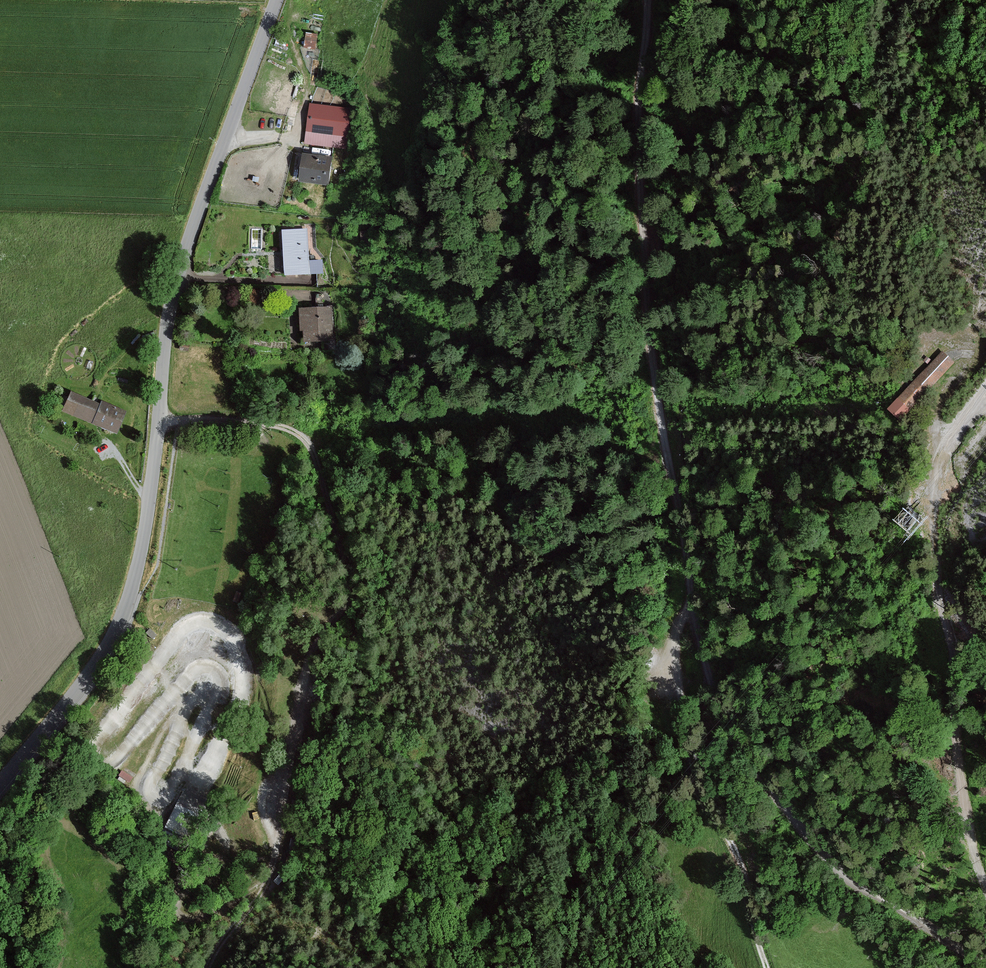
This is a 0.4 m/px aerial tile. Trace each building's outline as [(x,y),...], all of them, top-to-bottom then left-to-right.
[(316,46),(318,31),(306,29),(304,44),(316,46)] [(348,109),(313,105),(308,141),(343,146),(348,109)] [(332,157),(305,154),(302,180),(329,183),(332,157)] [(304,230),(283,232),(286,274),(323,271),(322,261),(307,262),(304,230)] [(331,307),(300,308),(301,328),(305,328),(306,341),(327,340),(327,337),(332,337),(331,307)] [(887,407),(901,420),(926,392),(952,363),(938,350),(899,394),(887,407)] [(72,393),(64,410),(117,433),(126,412),(102,401),(100,405),(72,393)]
